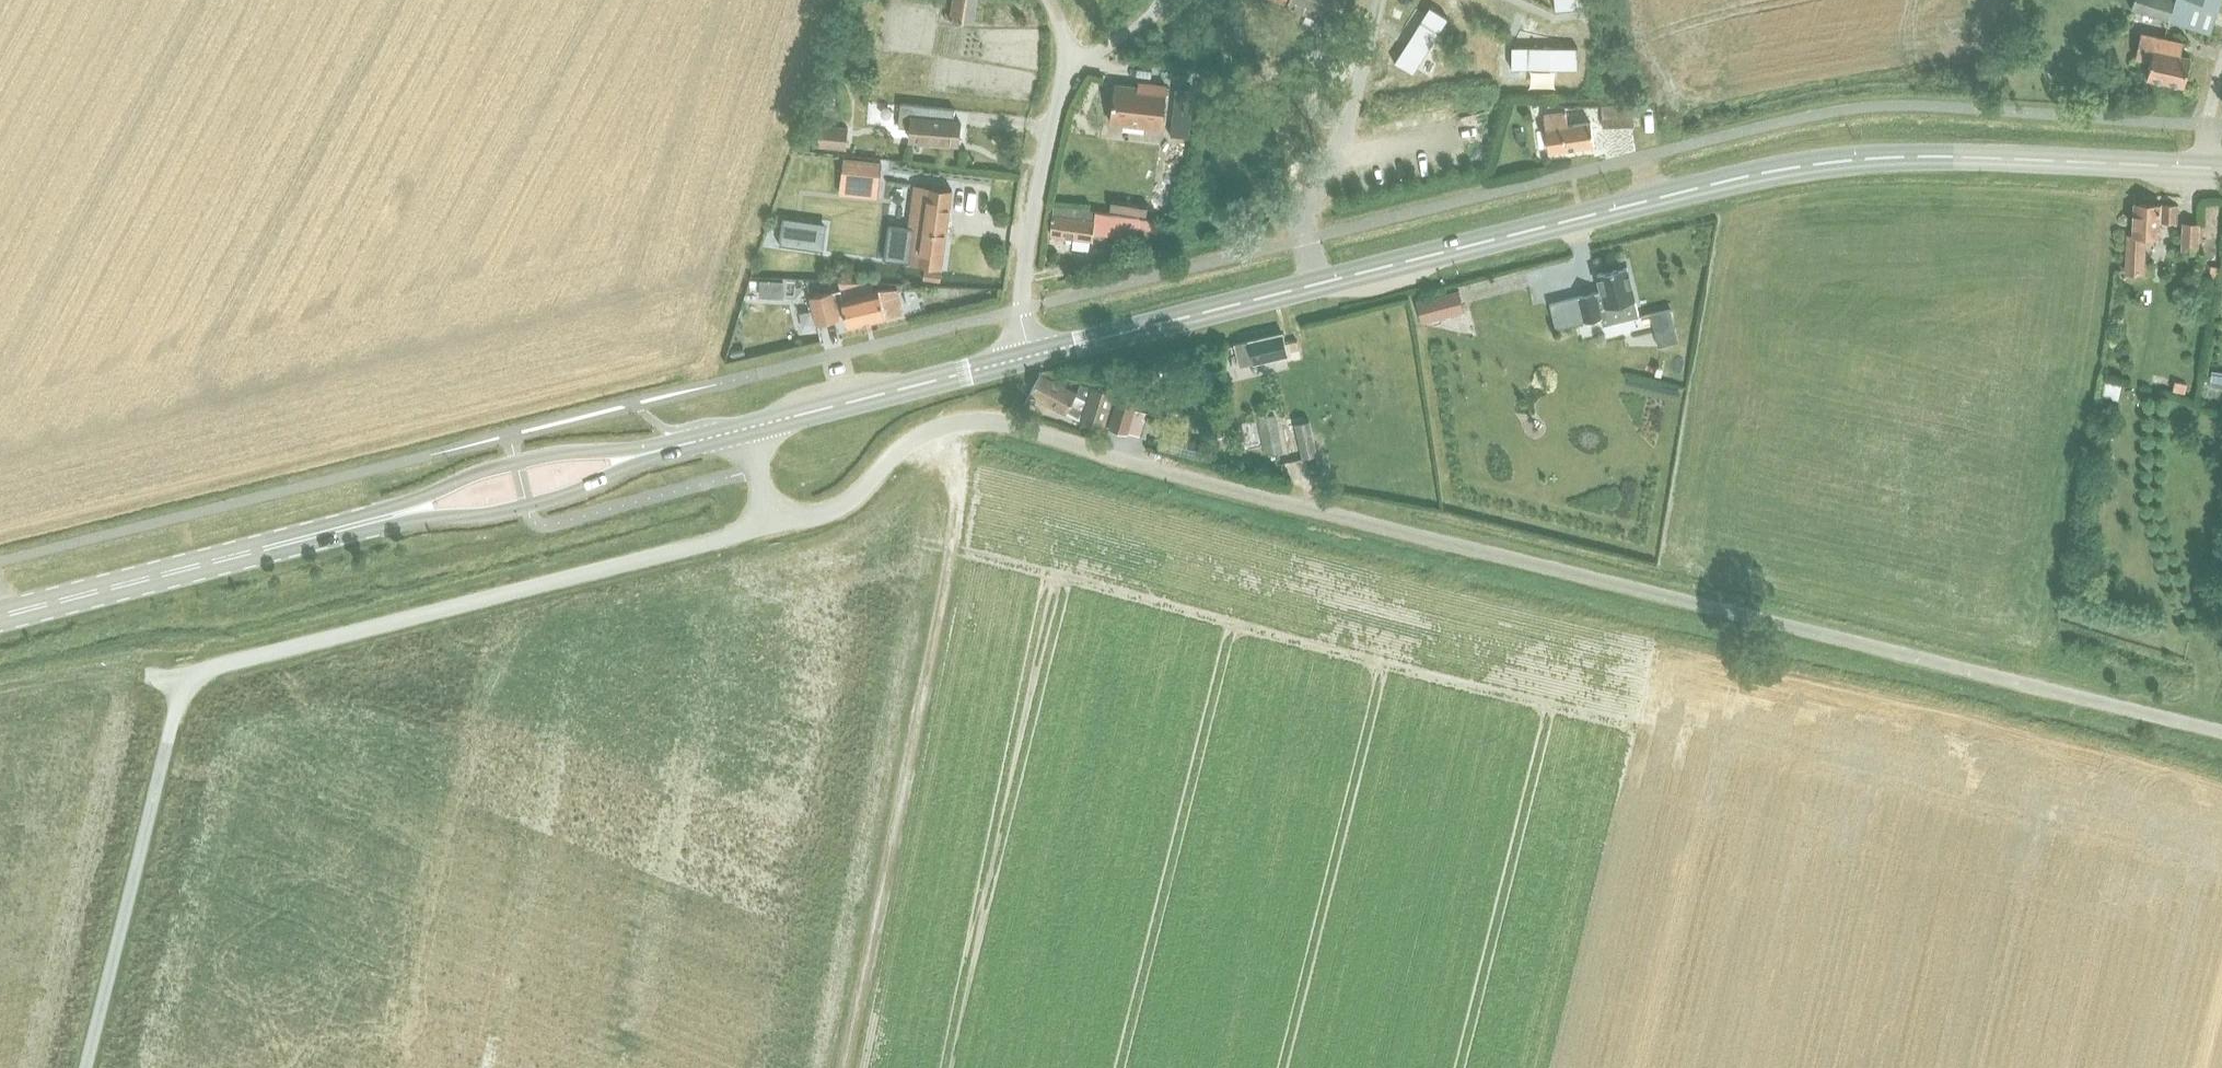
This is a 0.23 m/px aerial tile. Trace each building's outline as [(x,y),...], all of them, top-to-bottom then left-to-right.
[(973,22),(976,0),(954,0),(952,13),(944,12),(943,18),(973,22)] [(1300,10),(1335,23),(1344,0),(1275,0),(1300,10)] [(1554,9),(1576,7),(1575,0),(1553,0),(1554,9)] [(2132,8),(2210,33),(2220,0),(2134,0),(2132,8)] [(1429,6),(1393,61),(1412,73),(1447,18),(1429,6)] [(2184,85),(2190,57),(2179,54),(2182,42),(2140,33),(2135,58),(2150,61),(2146,77),(2184,85)] [(1577,46),(1512,46),(1511,67),(1577,68),(1577,46)] [(831,60),(826,72),(836,75),(840,64),(831,60)] [(1974,61),(1974,70),(1985,71),(1985,61),(1974,61)] [(1183,81),(1193,82),(1194,68),(1184,68),(1183,81)] [(1164,127),(1168,85),(1148,83),(1148,88),(1114,84),(1110,121),(1164,127)] [(1191,107),(1194,89),(1176,87),(1173,105),(1191,107)] [(910,128),(909,139),(958,143),(960,121),(953,120),(954,108),(900,102),(898,127),(910,128)] [(1633,126),(1633,106),(1602,106),(1602,126),(1633,126)] [(1549,151),(1593,145),(1590,121),(1567,124),(1565,111),(1543,114),(1549,151)] [(1188,137),(1190,119),(1172,117),(1170,135),(1188,137)] [(848,127),(815,123),(813,143),(846,147),(848,127)] [(843,158),(841,181),(878,185),(881,162),(843,158)] [(1173,159),(1164,211),(1173,212),(1182,161),(1173,159)] [(952,189),(914,184),(908,226),(888,223),(883,258),(941,267),(952,189)] [(1146,214),(1147,203),(1111,199),(1110,210),(1146,214)] [(2142,271),(2144,234),(2158,235),(2159,219),(2176,220),(2177,203),(2133,200),(2131,233),(2127,233),(2125,270),(2142,271)] [(1137,236),(1138,216),(1114,215),(1095,211),(1053,207),(1050,234),(1092,239),(1093,233),(1137,236)] [(785,220),(781,245),(818,250),(821,226),(785,220)] [(2196,250),(2198,221),(2182,220),(2180,249),(2196,250)] [(2209,264),(2206,279),(2216,281),(2219,265),(2209,264)] [(1596,290),(1578,294),(1584,321),(1601,317),(1602,323),(1618,319),(1623,318),(1637,315),(1626,265),(1598,272),(1601,289),(1596,290)] [(923,269),(922,279),(939,281),(940,271),(923,269)] [(761,278),(760,295),(784,295),(784,279),(761,278)] [(839,279),(841,289),(810,296),(817,324),(846,317),(848,326),(903,313),(897,288),(879,290),(873,291),(871,280),(839,279)] [(1458,291),(1416,301),(1421,321),(1463,311),(1458,291)] [(1670,308),(1650,312),(1657,346),(1678,341),(1670,308)] [(1235,344),(1234,344),(1239,364),(1286,354),(1282,333),(1235,344)] [(2207,383),(2221,386),(2221,372),(2210,370),(2207,383)] [(1039,372),(1029,393),(1066,412),(1066,411),(1081,418),(1081,419),(1103,426),(1113,392),(1091,385),(1079,381),(1076,391),(1039,372)] [(2103,379),(2099,393),(2117,398),(2121,383),(2103,379)] [(2174,380),(2171,389),(2183,393),(2186,384),(2174,380)] [(1118,395),(1109,425),(1127,430),(1135,401),(1118,395)] [(1217,406),(1204,404),(1201,423),(1214,425),(1217,406)] [(1276,413),(1258,417),(1265,454),(1282,451),(1276,413)] [(1302,457),(1318,454),(1310,420),(1295,423),(1302,457)]
